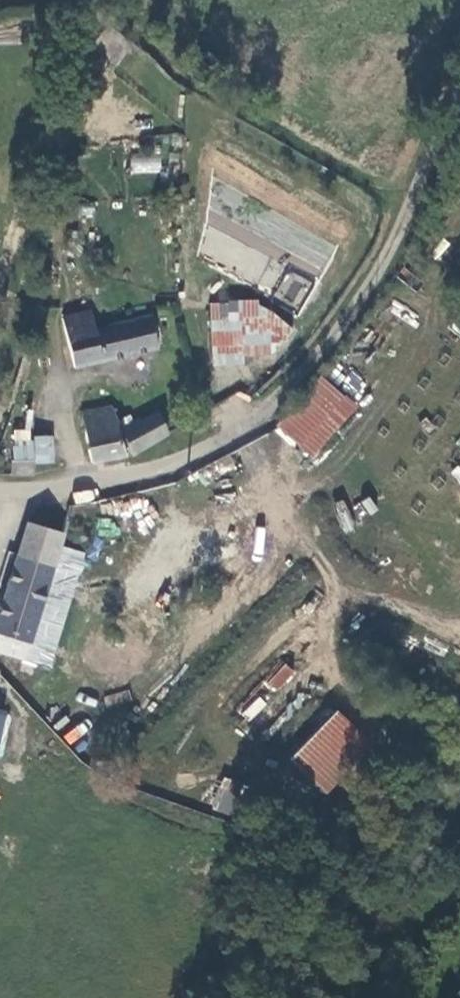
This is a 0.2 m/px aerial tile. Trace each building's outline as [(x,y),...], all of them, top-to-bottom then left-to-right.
[(131,155),(130,173),(160,173),(161,155),(131,155)] [(297,310),(313,282),(288,268),(272,296),(297,310)] [(283,303),(209,306),(211,362),(285,359),(283,303)] [(62,319),(64,331),(95,326),(91,312),(62,319)] [(151,350),(144,318),(96,329),(95,326),(64,331),(72,367),(151,350)] [(312,376),(279,437),(321,460),(355,399),(312,376)] [(85,463),(114,457),(104,411),(75,417),(85,463)] [(112,435),(125,457),(160,435),(147,413),(112,435)] [(0,473),(9,472),(9,459),(28,458),(27,451),(0,453),(0,466),(0,473)] [(9,459),(9,472),(28,472),(28,458),(9,459)] [(359,520),(377,511),(370,497),(352,505),(359,520)] [(38,518),(24,515),(20,527),(35,532),(38,518)] [(70,533),(71,538),(73,540),(77,541),(81,542),(85,535),(85,530),(79,526),(74,528),(70,533)] [(20,654),(37,595),(55,538),(20,527),(0,593),(0,659),(16,665),(20,654)] [(274,692),(296,674),(286,663),(265,681),(274,692)] [(255,694),(239,712),(250,722),(266,703),(255,694)] [(288,761),(326,796),(375,744),(336,709),(288,761)] [(229,815),(244,787),(226,777),(211,806),(229,815)]
